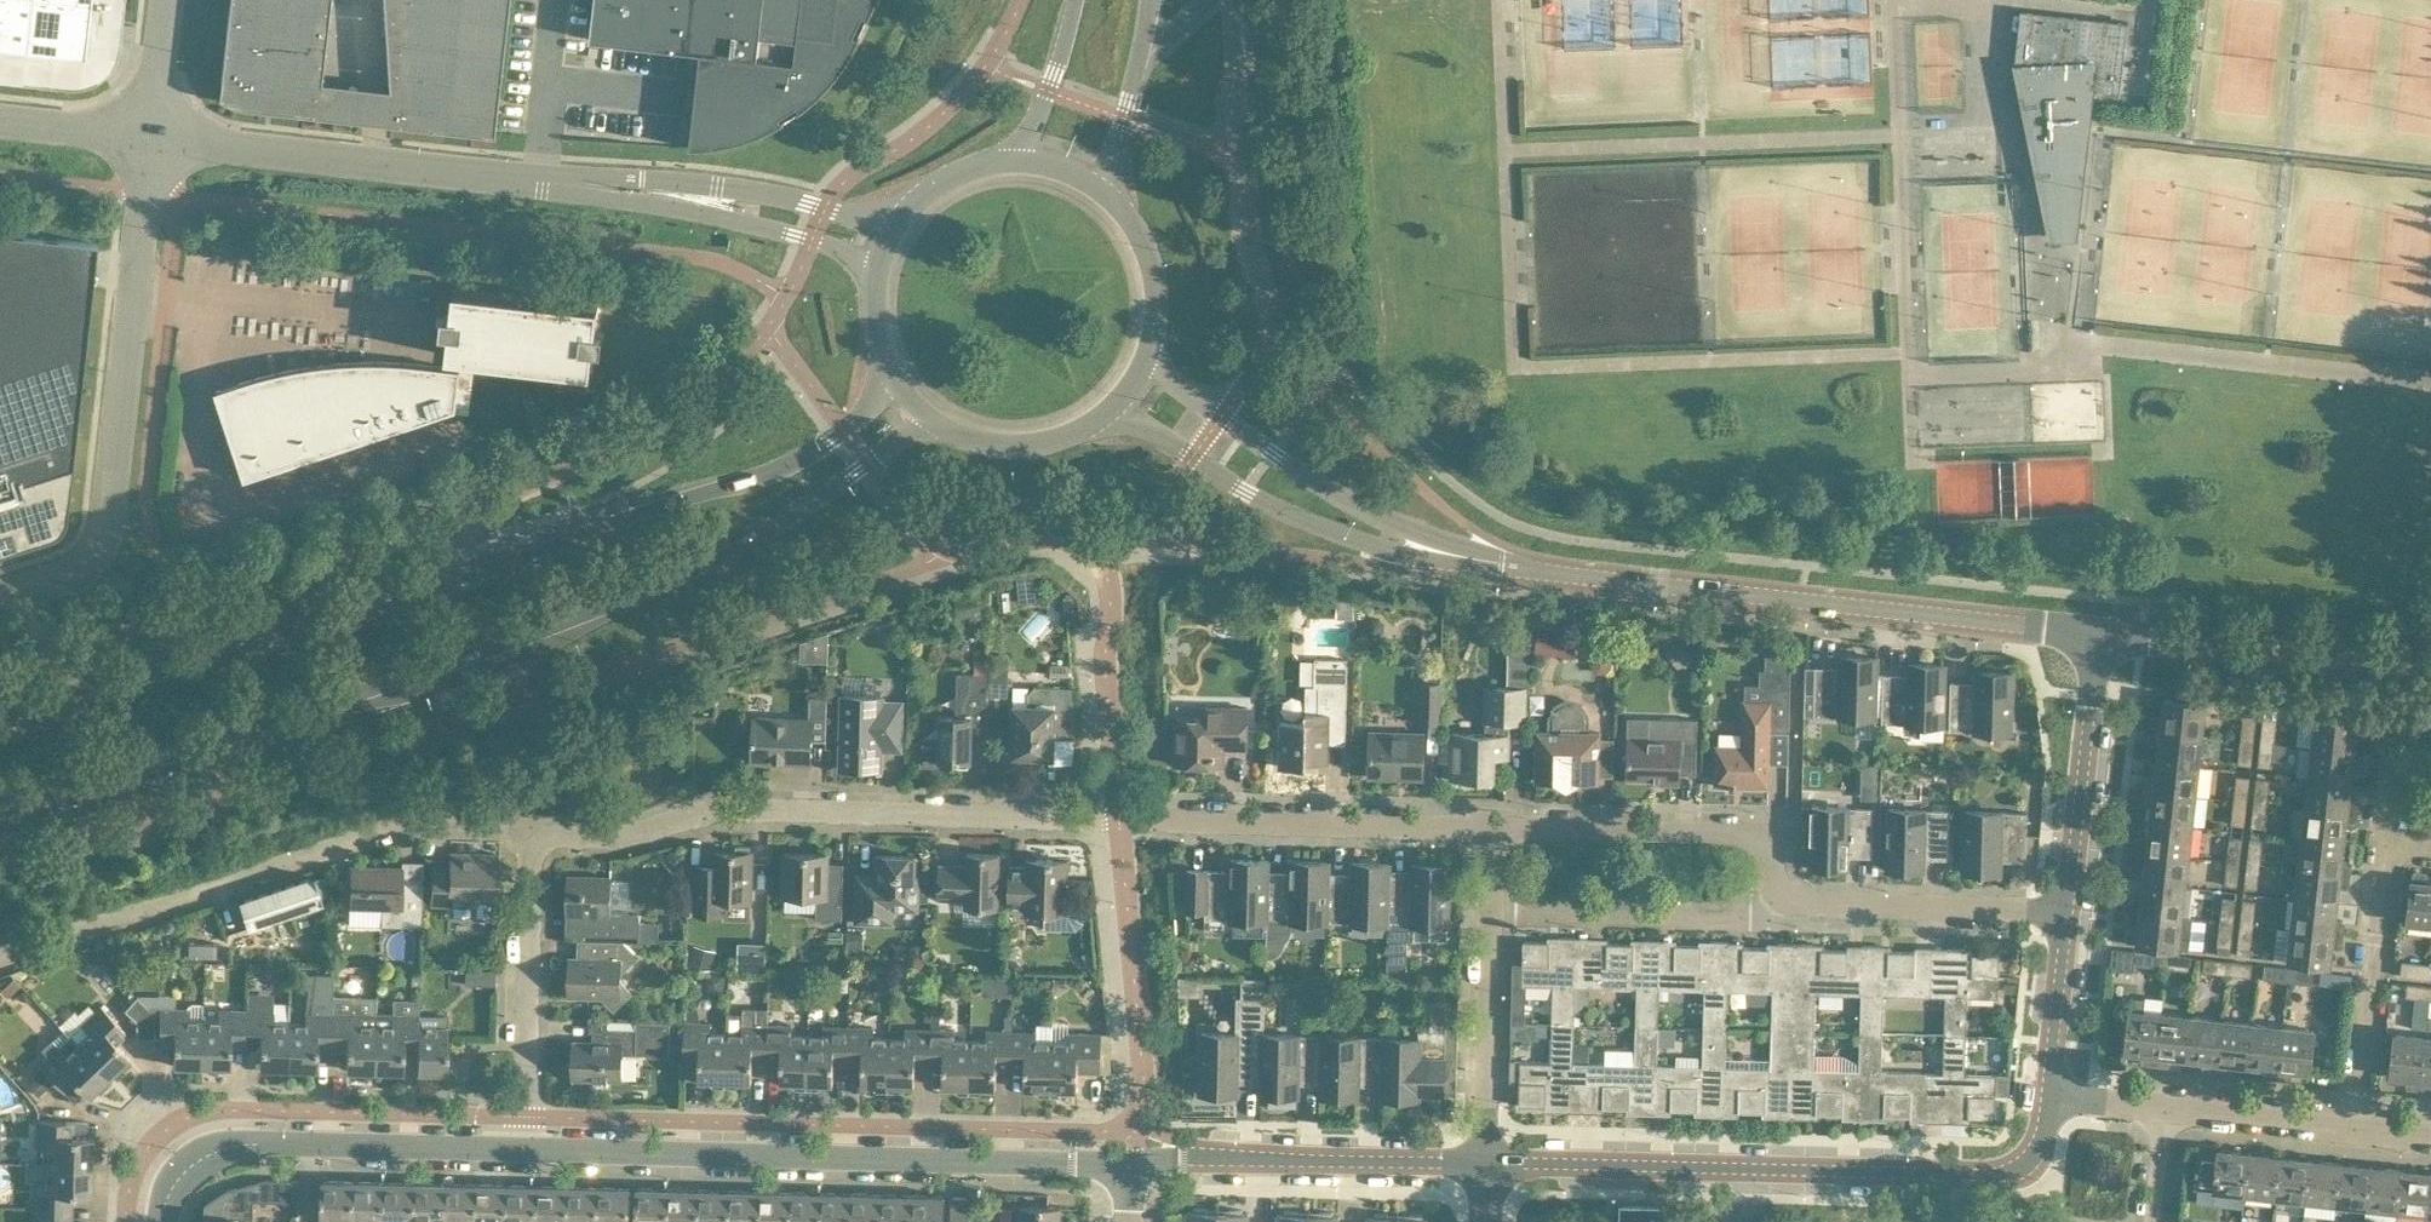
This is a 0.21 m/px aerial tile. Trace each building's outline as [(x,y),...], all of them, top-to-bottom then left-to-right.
[(23,80),(24,66),(52,68),(51,71),(52,72),(52,69),(80,72),(80,75),(81,75),(81,72),(102,74),(76,41),(78,24),(80,23),(83,22),(85,20),(86,18),(86,15),(86,13),(84,10),(82,9),(80,8),(108,11),(109,2),(123,4),(124,0),(0,0),(0,77),(23,80)] [(321,114),(333,0),(234,0),(224,96),(235,102),(248,105),(321,114)] [(402,123),(498,134),(513,0),(396,0),(392,36),(394,36),(394,34),(402,35),(395,102),(396,103),(396,101),(404,101),(402,123)] [(690,147),(700,146),(709,145),(719,144),(729,142),(735,141),(745,138),(754,135),(760,132),(769,128),(779,124),(787,119),(793,115),(801,109),(809,103),(814,98),(822,92),(826,87),(831,82),(835,77),(839,72),(843,66),(847,61),(852,53),(855,47),(859,39),(877,0),(595,0),(591,39),(701,51),(698,81),(690,147)] [(2120,93),(2124,60),(2128,21),(2021,9),(2017,43),(2014,61),(2015,62),(2014,68),(2018,68),(2025,102),(2036,102),(2050,171),(2082,169),(2091,90),(2102,91),(2120,93)] [(12,540),(15,548),(52,536),(54,535),(56,534),(59,531),(61,529),(63,527),(64,524),(65,522),(66,520),(66,517),(67,514),(97,242),(0,232),(0,543),(12,540)] [(255,377),(218,389),(247,476),(457,407),(458,399),(483,402),(488,358),(592,370),(595,343),(600,344),(602,333),(596,332),(599,305),(456,289),(453,316),(431,313),(425,363),(417,362),(393,361),(370,360),(345,361),(323,363),(308,365),(276,372),(255,377)] [(1035,576),(1016,579),(1019,597),(1037,595),(1035,576)] [(1175,587),(1172,602),(1187,605),(1190,590),(1175,587)] [(1067,595),(1065,595),(1067,621),(1080,620),(1078,597),(1073,592),(1066,592),(1067,595)] [(1353,602),(1336,602),(1336,620),(1353,620),(1353,602)] [(1366,622),(1366,630),(1371,635),(1379,635),(1385,630),(1385,622),(1381,617),(1372,617),(1366,622)] [(1538,625),(1535,653),(1555,655),(1556,645),(1576,647),(1578,629),(1538,625)] [(1806,666),(1805,692),(1814,692),(1814,714),(1876,716),(1877,656),(1840,655),(1840,666),(1806,666)] [(1305,761),(1327,762),(1328,762),(1329,743),(1345,743),(1347,658),(1315,658),(1314,683),(1319,683),(1318,712),(1305,711),(1305,720),(1280,720),(1280,765),(1305,766),(1305,761)] [(1877,675),(1876,716),(1882,716),(1881,722),(1921,723),(1944,723),(1945,663),(1908,662),(1908,674),(1883,673),(1883,675),(1877,675)] [(1051,663),(1050,675),(1072,675),(1072,664),(1051,663)] [(1789,730),(1790,722),(1791,666),(1790,666),(1789,671),(1760,670),(1760,686),(1745,685),(1745,699),(1743,699),(1742,745),(1716,744),(1715,783),(1730,784),(1729,786),(1734,786),(1734,784),(1768,785),(1769,730),(1789,730)] [(1509,667),(1509,686),(1527,686),(1529,686),(1529,668),(1527,668),(1509,667)] [(990,669),(989,696),(1009,696),(1009,669),(990,669)] [(1948,729),(2011,731),(2013,671),(1975,670),(1974,681),(1949,681),(1948,729)] [(923,738),(922,763),(939,764),(939,760),(950,760),(971,761),(972,731),(986,732),(987,707),(987,693),(988,673),(959,672),(958,702),(958,715),(950,715),(940,715),(940,738),(923,738)] [(407,685),(410,700),(461,691),(458,675),(407,685)] [(1422,722),(1440,723),(1441,681),(1423,681),(1422,722)] [(687,684),(686,705),(707,705),(708,684),(687,684)] [(1075,686),(1050,686),(1033,685),(1029,688),(1028,704),(1014,704),(1012,754),(1054,756),(1055,736),(1079,737),(1075,686)] [(1439,760),(1439,761),(1451,761),(1450,777),(1494,778),(1494,755),(1509,755),(1509,720),(1526,720),(1526,696),(1527,686),(1509,686),(1485,685),(1484,719),(1485,719),(1485,732),(1452,732),(1440,731),(1439,760)] [(840,767),(878,768),(882,768),(882,748),(901,749),(903,701),(883,701),(883,696),(842,695),(840,767)] [(754,716),(752,760),(811,761),(812,739),(826,740),(827,696),(810,696),(810,718),(754,716)] [(2153,715),(2151,729),(2201,735),(2205,703),(2163,698),(2161,716),(2153,715)] [(1600,730),(1591,730),(1591,713),(1590,709),(1588,708),(1586,705),(1585,704),(1581,702),(1578,700),(1574,699),(1571,699),(1567,700),(1564,701),(1560,702),(1557,704),(1556,706),(1553,709),(1553,710),(1552,712),(1551,729),(1537,729),(1536,779),(1554,780),(1560,783),(1565,784),(1570,784),(1575,783),(1580,780),(1599,781),(1600,730)] [(1175,762),(1215,764),(1215,746),(1247,747),(1248,706),(1198,705),(1198,717),(1176,717),(1175,748),(1182,748),(1182,761),(1175,761),(1175,762)] [(2316,707),(2311,747),(2361,752),(2363,738),(2355,737),(2357,720),(2340,718),(2341,710),(2316,707)] [(2243,716),(2241,740),(2253,741),(2256,717),(2243,716)] [(1627,752),(1627,777),(1651,777),(1661,777),(1661,782),(1680,783),(1679,772),(1695,773),(1696,748),(1697,727),(1697,719),(1665,718),(1662,718),(1661,736),(1628,735),(1627,752)] [(2264,718),(2261,742),(2273,743),(2275,719),(2264,718)] [(2158,745),(2156,761),(2198,766),(2201,735),(2151,729),(2150,744),(2158,745)] [(1368,775),(1396,775),(1396,771),(1409,772),(1409,776),(1423,776),(1424,732),(1369,731),(1368,775)] [(2253,741),(2241,740),(2238,763),(2250,765),(2253,741)] [(2273,743),(2261,742),(2258,766),(2270,767),(2273,743)] [(2311,747),(2308,777),(2350,782),(2352,766),(2359,767),(2361,752),(2311,747)] [(1953,748),(1945,756),(1955,767),(1964,759),(1953,748)] [(2146,776),(2145,790),(2194,796),(2198,766),(2156,761),(2154,777),(2146,776)] [(1862,763),(1861,781),(1877,781),(1878,764),(1862,763)] [(1939,770),(1939,784),(1957,784),(1957,770),(1939,770)] [(2229,784),(2228,794),(2234,794),(2234,801),(2247,802),(2249,776),(2236,775),(2235,785),(2229,784)] [(2256,777),(2254,802),(2267,803),(2270,778),(2256,777)] [(2308,777),(2305,808),(2355,813),(2356,799),(2348,798),(2350,782),(2308,777)] [(536,783),(522,783),(522,797),(536,798),(536,783)] [(2150,806),(2148,822),(2191,826),(2194,796),(2145,790),(2143,805),(2150,806)] [(1888,843),(1887,868),(1923,868),(1924,852),(1930,852),(1930,857),(1948,857),(1949,833),(1950,808),(1950,801),(1933,801),(1933,808),(1888,807),(1888,843)] [(2234,801),(2231,824),(2245,825),(2247,802),(2234,801)] [(2254,802),(2252,826),(2265,828),(2267,803),(2254,802)] [(1812,805),(1810,866),(1847,867),(1848,850),(1854,850),(1854,855),(1873,856),(1874,806),(1812,805)] [(2293,806),(2290,834),(2301,836),(2301,838),(2343,843),(2345,827),(2353,828),(2355,813),(2305,808),(2293,806)] [(1965,809),(1964,870),(2001,871),(2001,854),(2007,854),(2007,859),(2026,860),(2027,811),(1965,809)] [(2139,836),(2138,851),(2187,857),(2191,826),(2148,822),(2147,837),(2139,836)] [(2219,846),(2218,858),(2227,859),(2227,861),(2240,863),(2243,837),(2229,835),(2228,847),(2219,846)] [(2249,838),(2247,863),(2250,863),(2253,863),(2260,864),(2261,864),(2263,839),(2249,838)] [(2301,838),(2298,868),(2347,874),(2349,860),(2341,859),(2343,843),(2301,838)] [(696,899),(696,912),(724,913),(724,898),(751,899),(752,876),(753,851),(750,851),(750,845),(737,844),(737,851),(714,850),(714,863),(697,863),(696,875),(696,899)] [(785,851),(785,876),(784,894),(817,895),(816,918),(842,918),(844,875),(827,874),(828,853),(785,851)] [(938,887),(938,897),(950,897),(966,898),(966,906),(969,906),(998,907),(999,885),(1009,885),(1009,873),(999,872),(1000,852),(967,851),(967,864),(950,863),(939,863),(938,887)] [(2143,867),(2142,882),(2184,887),(2187,857),(2138,851),(2136,866),(2143,867)] [(472,918),(493,918),(493,912),(494,912),(495,853),(450,852),(450,866),(433,866),(432,903),(446,904),(446,911),(449,911),(449,914),(472,915),(472,918)] [(857,898),(856,921),(893,922),(893,908),(893,904),(918,904),(919,900),(919,875),(915,875),(916,855),(876,854),(876,875),(857,874),(857,898)] [(1009,885),(1009,889),(1008,905),(1026,906),(1026,910),(1045,910),(1044,927),(1076,928),(1084,921),(1084,901),(1068,901),(1069,859),(1026,858),(1026,865),(1009,865),(1009,873),(1009,885)] [(1205,918),(1267,919),(1268,871),(1269,859),(1232,858),(1231,870),(1188,869),(1187,910),(1205,910),(1205,918)] [(1267,919),(1266,956),(1274,955),(1279,952),(1280,951),(1281,951),(1282,949),(1285,941),(1287,939),(1289,937),(1290,935),(1291,932),(1292,930),(1293,928),(1293,925),(1293,923),(1293,920),(1297,920),(1327,921),(1329,872),(1329,860),(1292,859),(1292,871),(1268,871),(1267,919)] [(387,866),(350,865),(349,904),(385,905),(384,924),(421,925),(422,879),(423,862),(402,861),(402,870),(387,870),(387,866)] [(1352,872),(1329,872),(1327,921),(1388,922),(1390,874),(1390,862),(1353,861),(1352,872)] [(2227,861),(2224,885),(2237,886),(2238,886),(2240,863),(2227,861)] [(1413,874),(1390,874),(1388,922),(1387,976),(1406,976),(1407,938),(1413,939),(1413,937),(1447,938),(1448,924),(1450,863),(1413,862),(1413,874)] [(2247,863),(2245,887),(2258,888),(2261,864),(2260,864),(2253,863),(2250,863),(2247,863)] [(2298,868),(2294,899),(2336,904),(2338,888),(2346,889),(2347,874),(2298,868)] [(2430,925),(2430,883),(2424,883),(2425,875),(2410,873),(2405,912),(2404,920),(2404,922),(2430,925)] [(314,874),(238,900),(247,926),(323,900),(321,896),(329,894),(322,874),(314,877),(314,874)] [(582,880),(568,880),(567,914),(572,914),(571,933),(651,935),(651,916),(641,916),(641,913),(611,913),(612,876),(583,875),(582,880)] [(2133,897),(2131,912),(2180,917),(2184,887),(2142,882),(2140,898),(2133,897)] [(2222,896),(2220,922),(2234,924),(2236,897),(2222,896)] [(2242,898),(2240,923),(2254,925),(2256,900),(2242,898)] [(2294,899),(2291,929),(2340,935),(2342,920),(2334,919),(2336,904),(2294,899)] [(2131,912),(2129,926),(2137,927),(2135,944),(2159,947),(2177,949),(2177,948),(2188,949),(2192,919),(2180,917),(2131,912)] [(2220,922),(2218,945),(2231,946),(2234,924),(2220,922)] [(2240,923),(2237,948),(2251,949),(2254,925),(2240,923)] [(322,928),(312,931),(316,941),(325,937),(322,928)] [(2340,935),(2291,929),(2287,961),(2329,966),(2331,948),(2339,949),(2340,935)] [(848,931),(847,947),(864,947),(864,931),(848,931)] [(1553,984),(1552,1023),(1574,1023),(1575,985),(1591,985),(1592,953),(1577,953),(1577,936),(1559,935),(1559,940),(1524,939),(1523,963),(1513,962),(1513,983),(1553,984)] [(117,937),(105,949),(117,963),(130,951),(117,937)] [(1635,1025),(1658,1025),(1659,987),(1660,955),(1661,938),(1643,938),(1643,942),(1608,942),(1607,954),(1592,953),(1591,985),(1637,986),(1635,1025)] [(571,957),(570,994),(598,995),(612,1010),(632,991),(620,979),(620,975),(640,955),(624,940),(585,939),(585,952),(581,952),(581,958),(571,957)] [(1703,1027),(1725,1027),(1727,989),(1728,957),(1729,940),(1711,940),(1711,944),(1675,943),(1674,955),(1660,955),(1659,987),(1704,988),(1703,1027)] [(187,941),(187,956),(217,957),(218,942),(187,941)] [(1771,1028),(1793,1029),(1796,942),(1779,942),(1778,946),(1743,945),(1743,957),(1728,957),(1727,989),(1772,990),(1771,1028)] [(1796,942),(1793,1029),(1814,1030),(1815,991),(1861,992),(1862,992),(1862,961),(1848,960),(1848,948),(1813,947),(1813,942),(1796,942)] [(1911,1103),(1927,1103),(1928,1070),(1881,1069),(1883,993),(1930,994),(1931,963),(1916,962),(1916,950),(1881,949),(1881,944),(1863,944),(1862,961),(1862,992),(1861,992),(1858,1068),(1860,1068),(1858,1101),(1858,1118),(1876,1119),(1876,1114),(1911,1115),(1911,1103)] [(1931,963),(1930,994),(1944,995),(1943,1033),(1966,1034),(1967,995),(1999,996),(2000,953),(1965,952),(1965,947),(1947,946),(1946,963),(1931,963)] [(739,947),(738,970),(765,970),(766,947),(739,947)] [(692,950),(689,963),(711,968),(714,955),(692,950)] [(2133,964),(2165,968),(2167,955),(2135,952),(2133,964)] [(2167,955),(2165,968),(2190,970),(2191,958),(2167,955)] [(1179,956),(1179,971),(1194,972),(1195,957),(1182,956),(1179,956)] [(2204,957),(2203,971),(2227,973),(2228,960),(2204,957)] [(2228,960),(2227,973),(2251,976),(2253,962),(2228,960)] [(1010,961),(1009,974),(1024,974),(1024,967),(1018,961),(1010,961)] [(2430,978),(2430,975),(2430,965),(2402,962),(2400,975),(2430,978)] [(2265,966),(2264,978),(2287,981),(2288,969),(2289,966),(2265,964),(2265,966)] [(2288,969),(2287,981),(2312,984),(2313,971),(2313,969),(2289,966),(2288,969)] [(467,983),(497,984),(498,968),(467,968),(467,983)] [(317,1040),(332,1040),(333,1011),(334,973),(316,972),(313,1011),(305,1011),(305,1021),(289,1021),(288,1067),(316,1068),(317,1040)] [(2338,974),(2337,984),(2351,986),(2352,976),(2338,974)] [(0,980),(0,990),(7,997),(20,985),(11,975),(0,980)] [(833,975),(832,989),(848,990),(849,975),(833,975)] [(1237,1032),(1202,1031),(1200,1092),(1238,1093),(1238,1081),(1261,1081),(1264,1032),(1265,977),(1243,976),(1243,996),(1238,995),(1237,1032)] [(1325,978),(1325,991),(1343,992),(1343,979),(1325,978)] [(2404,996),(2429,998),(2430,986),(2406,984),(2404,996)] [(1659,987),(1659,996),(1668,997),(1669,988),(1659,987)] [(137,996),(125,1008),(127,1009),(129,1011),(138,1019),(137,1035),(154,1036),(155,1007),(148,1007),(139,998),(137,996)] [(2140,1059),(2154,1061),(2160,1011),(2144,1009),(2145,1001),(2130,999),(2124,1049),(2141,1051),(2140,1059)] [(1384,1035),(1382,1085),(1382,1096),(1419,1097),(1419,1085),(1444,1086),(1445,1058),(1457,1058),(1458,1015),(1458,1001),(1419,1000),(1419,1036),(1384,1035)] [(288,1067),(289,1021),(290,1002),(274,1001),(273,1010),(246,1009),(245,1038),(260,1039),(259,1066),(288,1067)] [(160,1007),(159,1036),(164,1036),(164,1041),(174,1041),(173,1064),(202,1065),(203,1019),(203,1004),(190,1003),(187,1008),(160,1007)] [(97,1023),(77,1042),(109,1076),(130,1056),(110,1036),(121,1026),(104,1008),(101,1005),(90,1015),(97,1023)] [(727,1031),(726,1083),(738,1083),(741,1080),(752,1080),(753,1062),(753,1058),(753,1057),(767,1057),(768,1023),(768,1008),(743,1007),(743,1022),(743,1032),(727,1031)] [(231,1038),(245,1038),(246,1009),(231,1009),(231,1019),(203,1019),(202,1065),(230,1066),(231,1038)] [(647,1009),(647,1019),(663,1020),(663,1009),(647,1009)] [(346,1068),(374,1069),(376,1023),(348,1023),(348,1012),(333,1011),(332,1040),(347,1041),(346,1068)] [(2170,1054),(2186,1056),(2191,1015),(2160,1011),(2154,1061),(2169,1062),(2170,1054)] [(404,1042),(418,1043),(418,1024),(419,1024),(419,1014),(392,1013),(392,1024),(376,1023),(374,1069),(403,1070),(404,1042)] [(418,1043),(417,1070),(447,1071),(448,1025),(448,1014),(435,1014),(435,1025),(419,1024),(418,1024),(418,1043)] [(931,1015),(931,1027),(940,1028),(941,1015),(931,1015)] [(2201,1066),(2215,1068),(2221,1018),(2191,1015),(2186,1056),(2202,1058),(2201,1066)] [(2231,1061),(2247,1063),(2251,1022),(2221,1018),(2215,1068),(2230,1070),(2231,1061)] [(573,1077),(572,1086),(574,1086),(574,1077),(623,1078),(623,1052),(635,1052),(635,1047),(670,1048),(670,1021),(637,1020),(608,1019),(607,1040),(607,1041),(593,1041),(590,1041),(574,1040),(573,1077)] [(714,1082),(726,1083),(727,1031),(711,1031),(712,1022),(685,1021),(684,1060),(700,1061),(699,1079),(711,1079),(714,1082)] [(1012,1029),(1011,1064),(1025,1064),(1025,1069),(1025,1070),(1025,1081),(1025,1087),(1036,1088),(1039,1091),(1051,1091),(1051,1081),(1053,1040),(1053,1022),(1037,1022),(1037,1030),(1012,1029)] [(1510,1059),(1510,1081),(1520,1081),(1519,1104),(1554,1105),(1554,1110),(1572,1110),(1573,1093),(1588,1094),(1589,1061),(1573,1061),(1574,1023),(1552,1023),(1538,1022),(1538,1032),(1540,1034),(1551,1035),(1550,1060),(1520,1059),(1510,1059)] [(2261,1073),(2276,1075),(2282,1025),(2251,1022),(2247,1063),(2262,1065),(2261,1073)] [(768,1023),(767,1057),(781,1058),(781,1063),(781,1081),(792,1082),(795,1084),(807,1085),(808,1033),(793,1033),(793,1024),(768,1023)] [(808,1033),(807,1085),(819,1085),(822,1082),(834,1083),(834,1064),(834,1059),(848,1060),(849,1025),(824,1025),(824,1034),(808,1033)] [(849,1025),(848,1060),(863,1060),(863,1065),(862,1083),(873,1084),(876,1086),(888,1087),(890,1035),(874,1035),(874,1026),(849,1025)] [(1656,1113),(1657,1096),(1656,1096),(1657,1063),(1658,1025),(1635,1025),(1634,1062),(1589,1061),(1588,1094),(1603,1094),(1603,1106),(1638,1107),(1638,1112),(1656,1113)] [(2282,1025),(2276,1075),(2291,1076),(2292,1068),(2308,1070),(2313,1029),(2282,1025)] [(890,1035),(888,1087),(900,1087),(903,1084),(915,1085),(915,1068),(915,1066),(915,1061),(930,1062),(931,1027),(906,1027),(905,1036),(890,1035)] [(931,1027),(930,1062),(944,1062),(944,1067),(943,1085),(950,1085),(955,1086),(958,1089),(970,1089),(971,1038),(956,1037),(956,1028),(950,1028),(940,1028),(931,1027)] [(1724,1114),(1724,1098),(1724,1065),(1725,1027),(1703,1027),(1702,1064),(1657,1063),(1656,1096),(1657,1096),(1671,1096),(1671,1108),(1706,1109),(1706,1114),(1724,1114)] [(109,1076),(77,1042),(63,1028),(43,1047),(49,1054),(38,1064),(58,1085),(69,1075),(88,1095),(109,1076)] [(1774,1116),(1791,1116),(1793,1029),(1771,1028),(1770,1066),(1724,1065),(1724,1098),(1739,1098),(1739,1110),(1774,1111),(1774,1116)] [(971,1038),(970,1089),(982,1089),(985,1086),(996,1087),(997,1068),(997,1063),(1011,1064),(1012,1029),(1005,1029),(987,1029),(987,1038),(971,1038)] [(1845,1101),(1858,1101),(1860,1068),(1858,1068),(1813,1067),(1814,1030),(1793,1029),(1791,1116),(1808,1117),(1808,1112),(1844,1113),(1845,1101)] [(1051,1081),(1051,1091),(1063,1091),(1066,1089),(1078,1089),(1078,1070),(1078,1066),(1101,1066),(1101,1071),(1112,1071),(1109,1033),(1102,1033),(1102,1032),(1078,1031),(1068,1031),(1068,1040),(1053,1040),(1051,1081)] [(1298,1082),(1321,1083),(1324,1034),(1264,1032),(1261,1081),(1261,1093),(1298,1094),(1298,1082)] [(2405,1085),(2419,1087),(2425,1036),(2393,1032),(2388,1075),(2405,1077),(2405,1085)] [(1928,1070),(1927,1103),(1942,1104),(1942,1121),(1959,1121),(1960,1116),(1995,1117),(1996,1094),(1997,1072),(1965,1071),(1966,1034),(1943,1033),(1942,1071),(1928,1070)] [(1359,1084),(1382,1085),(1384,1035),(1324,1034),(1321,1083),(1322,1095),(1359,1096),(1359,1084)] [(2425,1036),(2419,1087),(2430,1088),(2430,1037),(2425,1036)] [(1575,1043),(1575,1059),(1589,1060),(1589,1044),(1575,1043)] [(41,1071),(27,1084),(38,1096),(52,1082),(41,1071)] [(1997,1072),(1996,1094),(2008,1094),(2010,1073),(1997,1072)] [(36,1163),(46,1163),(92,1164),(93,1136),(66,1135),(66,1120),(37,1119),(36,1163)] [(2212,1188),(2243,1191),(2248,1150),(2217,1147),(2217,1151),(2198,1149),(2194,1184),(2213,1186),(2212,1188)] [(2243,1191),(2274,1195),(2278,1154),(2248,1150),(2243,1191)] [(2274,1195),(2304,1198),(2309,1157),(2278,1154),(2274,1195)] [(2304,1198),(2335,1201),(2339,1161),(2309,1157),(2304,1198)] [(2335,1201),(2365,1205),(2370,1164),(2339,1161),(2335,1201)] [(35,1178),(35,1206),(64,1206),(64,1192),(92,1192),(92,1164),(46,1163),(46,1179),(35,1178)] [(2365,1205),(2395,1208),(2400,1167),(2370,1164),(2365,1205)] [(2395,1208),(2426,1212),(2430,1171),(2400,1167),(2395,1208)] [(354,1179),(325,1179),(325,1178),(323,1177),(322,1221),(353,1221),(354,1179)] [(255,1199),(299,1201),(300,1179),(266,1178),(226,1189),(206,1203),(206,1217),(204,1217),(204,1218),(205,1218),(205,1221),(254,1221),(255,1199)] [(385,1179),(384,1179),(384,1180),(355,1180),(355,1179),(354,1179),(353,1221),(384,1221),(385,1179)] [(415,1181),(386,1181),(386,1179),(385,1179),(384,1221),(414,1221),(415,1181)] [(446,1182),(416,1181),(416,1180),(415,1180),(415,1181),(414,1221),(445,1221),(446,1182)] [(476,1183),(447,1182),(447,1181),(446,1181),(446,1182),(445,1221),(475,1221),(476,1183)] [(507,1184),(478,1183),(478,1182),(476,1182),(476,1183),(475,1221),(506,1221),(507,1184)] [(537,1184),(508,1184),(508,1183),(507,1183),(507,1184),(506,1221),(536,1221),(537,1184)] [(536,1221),(567,1221),(568,1185),(539,1185),(539,1183),(537,1183),(537,1184),(536,1221)] [(598,1186),(569,1185),(569,1184),(568,1184),(567,1221),(597,1221),(598,1186)] [(597,1221),(629,1221),(630,1186),(628,1185),(628,1187),(600,1186),(600,1185),(598,1185),(598,1186),(597,1221)] [(668,1188),(668,1187),(667,1187),(667,1188),(639,1187),(639,1186),(637,1186),(636,1221),(667,1221),(668,1188)] [(699,1189),(699,1187),(697,1187),(697,1188),(668,1188),(667,1221),(698,1221),(699,1189)] [(729,1189),(729,1188),(728,1188),(728,1189),(699,1189),(698,1221),(728,1221),(729,1189)] [(760,1190),(760,1189),(758,1189),(758,1190),(729,1189),(728,1221),(759,1221),(760,1190)] [(790,1191),(790,1190),(789,1190),(789,1191),(760,1190),(759,1221),(789,1221),(790,1191)] [(821,1192),(821,1191),(820,1191),(820,1192),(790,1191),(789,1221),(820,1221),(821,1192)] [(851,1192),(851,1191),(850,1191),(850,1193),(821,1192),(820,1221),(851,1221),(851,1192)] [(882,1193),(882,1192),(881,1192),(881,1193),(851,1192),(851,1221),(881,1221),(882,1193)] [(912,1194),(912,1193),(911,1193),(911,1194),(882,1193),(881,1221),(912,1221),(912,1194)] [(912,1221),(943,1221),(944,1194),(942,1194),(942,1195),(912,1194),(912,1221)] [(950,1221),(967,1221),(968,1196),(951,1196),(950,1221)] [(1011,1221),(1060,1221),(1060,1207),(1061,1207),(1061,1205),(1011,1204),(1011,1221)] [(1616,1221),(1665,1221),(1666,1207),(1620,1205),(1620,1214),(1620,1219),(1620,1221),(1616,1221)] [(91,1221),(63,1221),(64,1206),(35,1206),(34,1221),(91,1221)] [(1263,1219),(1263,1221),(1308,1221),(1309,1210),(1308,1210),(1308,1214),(1298,1213),(1298,1210),(1285,1209),(1285,1213),(1278,1213),(1278,1220),(1263,1219)] [(1339,1221),(1339,1215),(1333,1214),(1333,1211),(1320,1211),(1320,1214),(1310,1214),(1310,1210),(1309,1210),(1308,1221),(1345,1221),(1339,1221)] [(1399,1213),(1398,1213),(1398,1216),(1388,1216),(1389,1213),(1375,1212),(1375,1216),(1369,1215),(1368,1221),(1399,1221),(1399,1213)] [(1399,1221),(1429,1221),(1430,1217),(1423,1217),(1423,1214),(1410,1213),(1410,1217),(1400,1216),(1400,1213),(1399,1213),(1399,1221)]
